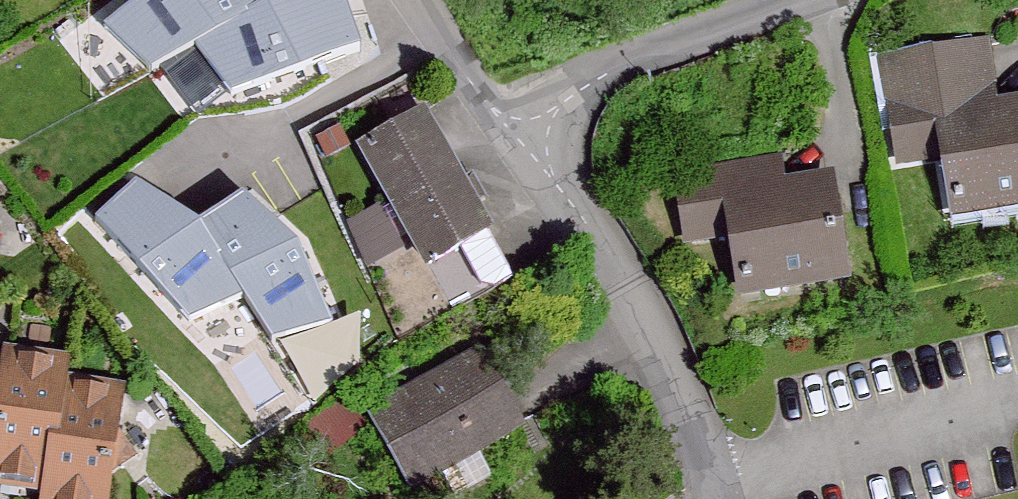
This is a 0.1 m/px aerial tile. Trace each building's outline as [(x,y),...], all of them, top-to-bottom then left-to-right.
[(104,36),(149,84),(195,58),(274,15),(265,0),(153,0),(104,36)] [(274,15),(195,58),(233,106),(303,82),(362,60),(344,9),(274,15)] [(1017,213),(1017,105),(999,108),(990,45),(884,60),(899,171),(939,165),(947,223),(1017,213)] [(421,280),(491,240),(419,113),(349,153),(421,280)] [(740,298),(853,285),(841,179),(782,185),(780,166),(680,177),(687,246),(733,240),(740,298)] [(136,193),(97,228),(190,331),(242,310),(228,287),(199,236),(136,193)] [(228,287),(271,351),(332,335),(301,259),(245,205),(199,236),(228,287)] [(417,494),(529,431),(486,356),(374,419),(417,494)] [(136,405),(69,396),(73,371),(9,363),(0,433),(0,498),(124,498),(136,405)]
